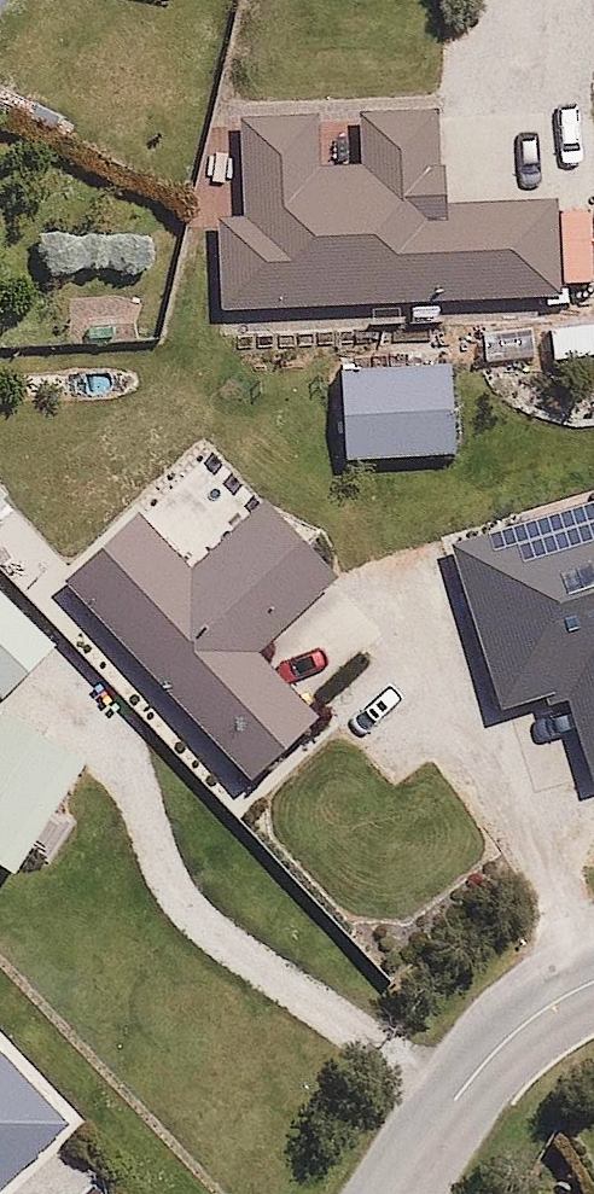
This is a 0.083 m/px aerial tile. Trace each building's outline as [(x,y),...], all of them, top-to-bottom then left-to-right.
[(253,218),(227,219),(231,317),(572,302),(568,209),(453,214),(448,116),(374,119),(376,169),(330,171),(328,120),(249,123),(253,218)] [(455,370),(344,378),(350,461),(461,453),(455,370)] [(150,520),(73,592),(260,792),(336,721),(274,655),(349,585),(278,508),(204,577),(150,520)] [(464,553),(517,719),(577,699),(593,752),(593,512),(464,553)] [(6,699),(57,650),(0,592),(0,693),(6,699)] [(0,735),(0,862),(26,878),(97,769),(13,715),(0,735)] [(83,1128),(0,1040),(0,1193),(12,1193),(83,1128)]
